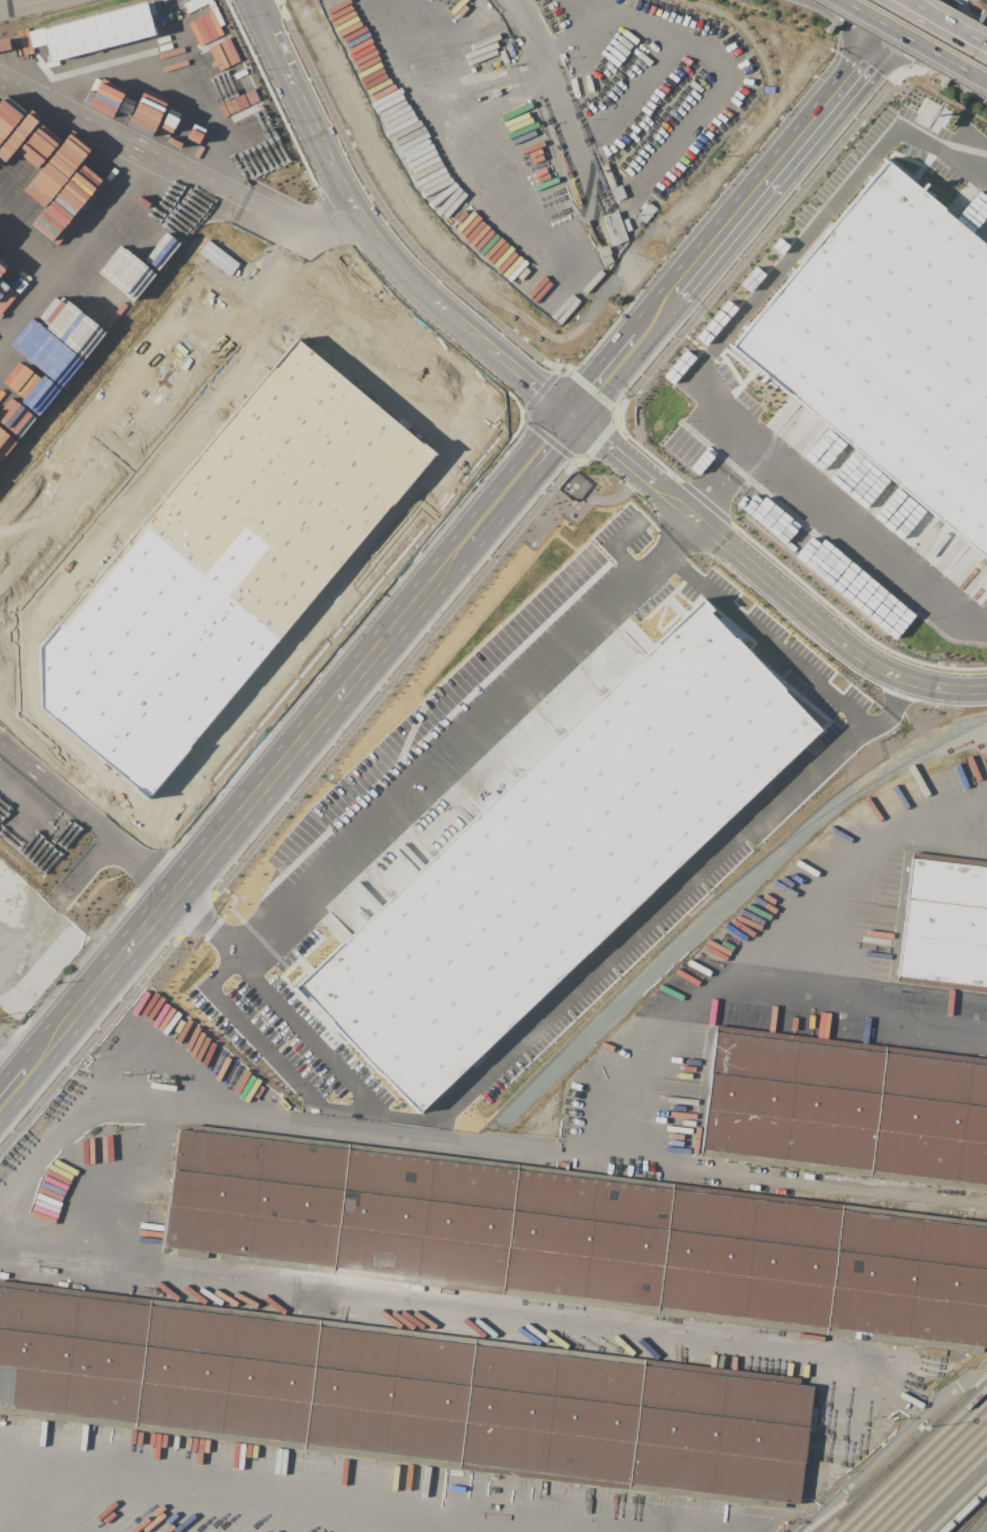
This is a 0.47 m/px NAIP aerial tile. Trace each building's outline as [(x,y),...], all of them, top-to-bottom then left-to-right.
[(41,29),(142,4),(150,35),(49,61),(41,29)] [(883,166),(986,253),(986,559),(729,340),(883,166)] [(977,190),(954,218),(974,234),(981,225),(980,224),(986,215),(986,198),(977,190)] [(89,266),(134,300),(154,273),(110,239),(89,266)] [(37,647),(53,627),(271,367),(294,339),(431,454),(145,795),(39,707),(37,647)] [(585,489),(574,480),(566,489),(577,499),(585,489)] [(693,605),(814,734),(423,1100),(303,972),(693,605)] [(914,858),(986,866),(986,993),(897,982),(914,858)] [(715,1026),(986,1060),(986,1193),(700,1157),(715,1026)] [(181,1124),(986,1222),(986,1354),(165,1254),(181,1124)] [(796,1512),(0,1414),(0,1281),(812,1381),(796,1512)]
